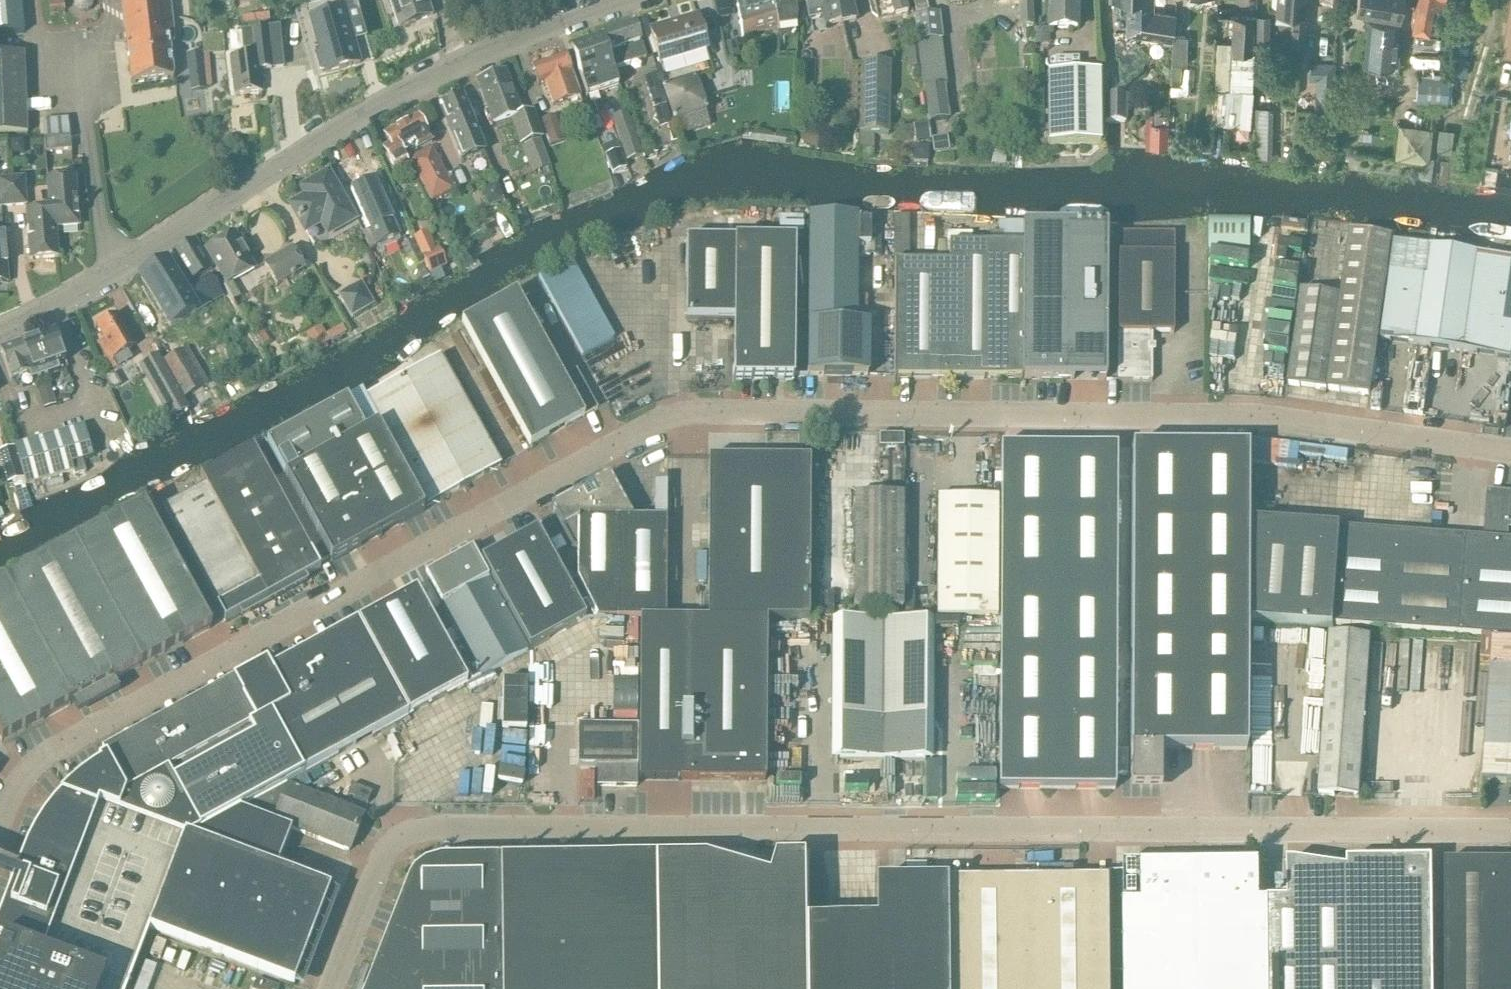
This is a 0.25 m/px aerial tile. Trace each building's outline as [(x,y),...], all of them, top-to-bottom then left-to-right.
[(24,34),(21,0),(0,0),(0,36),(24,34)] [(75,3),(75,5),(76,6),(77,8),(78,9),(79,10),(80,11),(82,12),(83,12),(85,12),(87,11),(88,11),(89,10),(91,9),(91,7),(92,6),(93,4),(93,3),(92,1),(92,0),(76,0),(76,1),(75,3)] [(127,41),(132,84),(174,80),(170,46),(175,45),(170,0),(122,0),(127,41)] [(302,37),(304,42),(308,58),(310,63),(314,79),(325,76),(362,66),(356,44),(367,41),(356,0),(347,0),(340,2),(344,14),(330,17),(327,18),(310,23),(313,34),(302,37)] [(399,28),(437,15),(432,0),(389,0),(399,28)] [(774,0),(738,0),(737,0),(744,38),(745,41),(748,41),(748,37),(779,29),(775,7),(774,0)] [(801,0),(779,0),(783,32),(796,30),(797,17),(796,3),(801,3),(801,0)] [(822,21),(823,29),(854,22),(850,5),(853,4),(852,0),(804,0),(807,14),(809,24),(822,21)] [(905,0),(873,0),(878,20),(909,13),(905,0)] [(917,15),(929,12),(926,0),(913,0),(917,15)] [(996,6),(1019,4),(1020,27),(1034,26),(1032,0),(995,0),(996,6)] [(1049,29),(1078,29),(1078,0),(1049,0),(1049,29)] [(1112,5),(1119,13),(1126,13),(1126,32),(1172,39),(1173,35),(1175,15),(1153,12),(1153,0),(1112,0),(1112,5)] [(1276,12),(1293,13),(1290,44),(1303,45),(1306,0),(1277,0),(1276,12)] [(1354,9),(1398,17),(1401,0),(1356,0),(1354,9)] [(1444,0),(1415,0),(1411,24),(1428,27),(1433,28),(1436,11),(1432,10),(1434,1),(1444,2),(1444,0)] [(918,42),(939,39),(941,39),(938,15),(923,17),(915,18),(918,42)] [(1215,88),(1212,123),(1249,127),(1253,90),(1251,90),(1254,17),(1232,15),(1230,42),(1216,41),(1214,88),(1215,88)] [(708,50),(698,17),(650,31),(660,64),(708,50)] [(1396,21),(1367,19),(1364,63),(1393,65),(1396,21)] [(602,34),(614,71),(615,73),(619,71),(618,67),(647,58),(635,24),(602,34)] [(244,58),(230,59),(235,97),(262,93),(260,71),(272,70),(269,46),(281,45),(279,28),(251,31),(253,49),(245,50),(246,57),(244,58)] [(1049,29),(1034,29),(1034,45),(1049,45),(1049,29)] [(211,36),(202,37),(204,56),(209,56),(213,55),(224,54),(225,54),(223,35),(211,36)] [(1188,35),(1173,35),(1171,63),(1186,64),(1188,35)] [(615,73),(614,71),(603,36),(571,46),(588,95),(619,85),(615,73)] [(925,90),(944,87),(946,87),(939,39),(918,42),(925,90)] [(738,45),(724,48),(726,59),(740,57),(738,45)] [(1027,45),(1023,49),(1023,55),(1034,55),(1034,45),(1027,45)] [(203,52),(186,54),(191,92),(207,90),(207,88),(203,56),(203,52)] [(803,52),(800,55),(800,60),(803,63),(808,63),(811,60),(811,55),(808,52),(803,52)] [(25,54),(0,55),(0,136),(28,135),(25,54)] [(564,56),(532,67),(539,85),(545,82),(554,106),(575,98),(579,97),(564,56)] [(1309,60),(1308,79),(1316,80),(1315,95),(1314,111),(1333,112),(1334,96),(1335,62),(1309,60)] [(862,64),(859,135),(887,136),(890,64),(862,64)] [(1194,67),(1182,65),(1180,84),(1193,85),(1194,67)] [(521,118),(505,70),(477,80),(486,108),(484,112),(487,122),(491,121),(493,127),(512,121),(521,147),(540,141),(531,115),(521,118)] [(673,125),(656,70),(645,74),(662,129),(673,125)] [(1099,74),(1049,74),(1049,144),(1099,144),(1099,74)] [(1449,77),(1417,75),(1416,100),(1447,103),(1449,77)] [(705,111),(695,80),(665,90),(675,121),(705,111)] [(944,87),(925,90),(930,123),(949,120),(944,87)] [(1127,95),(1105,95),(1104,122),(1126,123),(1127,95)] [(484,151),(462,96),(440,104),(462,160),(484,151)] [(1206,99),(1205,121),(1212,122),(1213,100),(1206,99)] [(594,104),(586,106),(590,118),(598,116),(594,104)] [(1254,156),(1270,156),(1272,108),(1256,107),(1254,156)] [(642,155),(640,149),(628,111),(619,114),(612,116),(627,160),(642,155)] [(1154,114),(1154,124),(1166,124),(1167,114),(1154,114)] [(390,145),(383,149),(397,175),(405,170),(407,169),(410,167),(404,157),(432,142),(418,117),(385,135),(390,145)] [(564,142),(555,117),(541,122),(551,147),(564,142)] [(70,138),(69,119),(43,122),(45,140),(70,138)] [(930,139),(928,123),(915,124),(916,141),(930,139)] [(1432,127),(1398,123),(1394,157),(1428,161),(1432,127)] [(1211,130),(1202,130),(1201,148),(1211,148),(1211,130)] [(873,136),(860,135),(860,147),(873,147),(873,136)] [(70,138),(45,140),(46,153),(72,151),(71,138),(70,138)] [(943,139),(932,141),(934,153),(945,152),(943,139)] [(914,146),(913,162),(927,162),(928,147),(914,146)] [(411,158),(432,201),(453,190),(432,147),(411,158)] [(542,148),(526,154),(531,167),(547,161),(542,148)] [(623,157),(620,150),(606,156),(609,163),(613,174),(628,168),(623,157)] [(354,220),(328,173),(302,188),(307,197),(292,206),(306,231),(322,222),(328,234),(354,220)] [(0,182),(0,194),(1,208),(27,206),(25,179),(0,182)] [(56,229),(80,227),(76,179),(48,182),(50,211),(51,211),(52,224),(55,223),(56,229)] [(399,238),(374,181),(352,190),(370,230),(363,233),(371,250),(399,238)] [(506,208),(497,185),(480,192),(489,214),(506,208)] [(51,211),(50,211),(27,213),(31,260),(59,258),(56,229),(55,223),(52,224),(51,211)] [(809,215),(807,375),(867,375),(868,324),(857,323),(858,241),(871,242),(871,218),(858,218),(858,215),(809,215)] [(910,216),(895,216),(895,229),(910,229),(910,216)] [(1252,220),(1211,219),(1210,250),(1251,251),(1252,220)] [(0,221),(0,284),(9,284),(5,236),(4,236),(2,221),(0,221)] [(1106,380),(1106,370),(1107,226),(1022,225),(1022,379),(1032,380),(1039,380),(1067,380),(1106,380)] [(1341,295),(1327,391),(1328,391),(1370,397),(1393,238),(1350,232),(1341,295)] [(255,270),(234,234),(206,250),(227,286),(255,270)] [(442,267),(427,234),(415,239),(430,273),(442,267)] [(1118,293),(1174,294),(1174,254),(1174,234),(1119,234),(1119,253),(1118,293)] [(735,240),(686,239),(686,319),(734,319),(733,379),(734,379),(777,379),(784,380),(793,380),(793,375),(794,240),(771,240),(747,240),(735,240)] [(424,264),(414,240),(401,246),(411,269),(424,264)] [(172,254),(189,284),(212,271),(195,241),(172,254)] [(910,263),(894,263),(894,377),(894,380),(911,380),(942,380),(964,380),(995,381),(1020,381),(1020,380),(1021,244),(990,244),(949,244),(949,263),(910,263)] [(1381,340),(1510,358),(1510,355),(1510,260),(1394,244),(1381,340)] [(305,270),(293,248),(264,264),(277,286),(305,270)] [(614,338),(571,260),(539,277),(582,355),(614,338)] [(166,265),(142,279),(170,329),(196,314),(195,313),(221,298),(209,276),(183,292),(166,265)] [(374,306),(361,283),(339,296),(351,318),(374,306)] [(1288,385),(1327,391),(1341,295),(1302,289),(1288,385)] [(561,377),(515,293),(462,322),(530,447),(598,410),(575,370),(561,377)] [(1174,294),(1118,293),(1117,370),(1117,381),(1152,381),(1152,334),(1173,334),(1174,294)] [(133,347),(116,316),(97,327),(104,340),(99,343),(109,361),(114,370),(131,360),(126,351),(133,347)] [(322,326),(306,335),(315,350),(317,349),(326,344),(330,342),(322,326)] [(55,331),(20,343),(22,349),(24,348),(28,359),(24,360),(29,374),(31,380),(63,369),(57,354),(63,352),(55,331)] [(264,332),(257,336),(263,346),(270,342),(264,332)] [(11,380),(29,374),(24,360),(28,359),(24,348),(22,349),(20,343),(1,350),(11,380)] [(202,388),(181,351),(162,364),(181,400),(202,388)] [(157,356),(141,365),(172,421),(188,412),(181,400),(162,364),(157,356)] [(500,466),(439,358),(366,398),(427,507),(500,466)] [(50,383),(38,387),(44,409),(57,405),(50,383)] [(346,400),(267,444),(284,475),(322,543),(330,559),(331,561),(331,560),(349,551),(356,547),(411,516),(423,509),(378,427),(365,434),(346,400)] [(92,458),(83,427),(14,447),(26,486),(74,472),(71,464),(92,458)] [(904,436),(880,436),(880,447),(904,447),(904,436)] [(320,569),(254,447),(202,476),(207,485),(164,509),(225,621),(320,569)] [(1010,447),(1001,447),(1000,630),(1000,641),(1000,659),(999,788),(999,789),(1002,789),(1039,789),(1058,789),(1096,790),(1115,790),(1115,778),(1115,775),(1127,775),(1127,751),(1115,751),(1117,447),(1104,447),(1101,447),(1099,447),(1077,447),(1076,447),(1051,447),(1042,447),(1019,447),(1010,447)] [(1248,448),(1132,447),(1130,778),(1161,778),(1161,750),(1246,750),(1248,448)] [(22,480),(13,452),(5,455),(13,482),(22,480)] [(708,457),(708,620),(767,620),(808,621),(810,458),(708,457)] [(640,619),(666,619),(666,518),(632,518),(609,476),(551,508),(573,549),(578,549),(578,579),(597,618),(597,619),(640,619)] [(1487,491),(1484,539),(1340,528),(1333,625),(1510,638),(1510,493),(1487,491)] [(903,496),(855,496),(854,618),(902,619),(903,496)] [(998,497),(937,496),(937,618),(997,618),(998,497)] [(144,506),(0,583),(0,739),(2,743),(73,704),(79,715),(119,693),(113,682),(211,628),(144,506)] [(561,535),(551,517),(540,523),(551,541),(560,536),(561,535)] [(1248,621),(1333,625),(1340,528),(1249,521),(1248,621)] [(586,619),(537,530),(481,561),(530,650),(586,619)] [(560,536),(551,541),(557,552),(566,547),(560,536)] [(472,550),(425,576),(429,583),(430,584),(443,607),(462,641),(452,646),(472,682),(527,652),(481,568),(478,562),(476,557),(472,550)] [(384,608),(358,622),(408,716),(467,684),(416,590),(390,605),(384,608)] [(767,781),(767,620),(708,620),(666,619),(640,619),(639,780),(767,781)] [(925,621),(840,621),(840,761),(841,761),(866,761),(874,761),(924,762),(925,621)] [(320,643),(297,656),(302,666),(348,748),(394,723),(406,716),(360,631),(356,623),(320,643)] [(1371,639),(1332,636),(1319,795),(1359,798),(1371,639)] [(963,660),(960,660),(960,669),(996,669),(996,659),(1000,659),(1000,641),(968,641),(963,641),(963,660)] [(1494,642),(1484,781),(1510,783),(1510,643),(1494,642)] [(266,663),(232,682),(236,689),(287,782),(288,782),(302,774),(348,748),(302,666),(297,656),(287,661),(270,670),(266,663)] [(232,682),(102,753),(106,760),(125,796),(155,780),(174,814),(186,807),(199,831),(239,809),(282,785),(287,782),(236,689),(232,682)] [(559,725),(559,749),(575,750),(575,726),(559,725)] [(638,727),(579,726),(579,750),(579,766),(598,766),(598,786),(637,787),(638,727)] [(16,877),(4,909),(15,913),(5,941),(128,988),(149,934),(188,836),(199,831),(186,807),(174,814),(155,780),(125,796),(106,760),(98,764),(99,766),(100,767),(93,772),(86,777),(79,782),(76,784),(70,789),(67,792),(56,822),(44,818),(32,850),(38,852),(27,881),(16,877)] [(282,785),(239,809),(241,811),(274,823),(291,830),(302,834),(349,852),(356,834),(360,822),(363,815),(287,786),(282,785)] [(372,793),(352,785),(348,796),(368,804),(372,793)] [(188,836),(149,934),(293,987),(294,985),(295,981),(301,967),(306,952),(318,923),(323,908),(330,890),(276,870),(277,867),(289,837),(291,830),(274,823),(241,811),(239,809),(199,831),(188,836)] [(366,988),(811,988),(810,921),(810,856),(809,856),(779,856),(774,876),(710,857),(501,860),(478,861),(440,861),(424,866),(413,874),(408,882),(375,966),(366,988)] [(1434,861),(1400,861),(1400,878),(1295,862),(1289,862),(1290,901),(1262,901),(1262,863),(1142,864),(1143,902),(1124,902),(1124,931),(1115,931),(1116,974),(1125,974),(1125,988),(1435,988),(1434,861)] [(1446,862),(1445,988),(1510,988),(1510,862),(1446,862)] [(810,921),(811,988),(1112,988),(1111,902),(1111,878),(880,881),(881,920),(825,920),(811,921),(810,921)] [(128,988),(5,941),(4,943),(0,953),(0,988),(128,988)]
